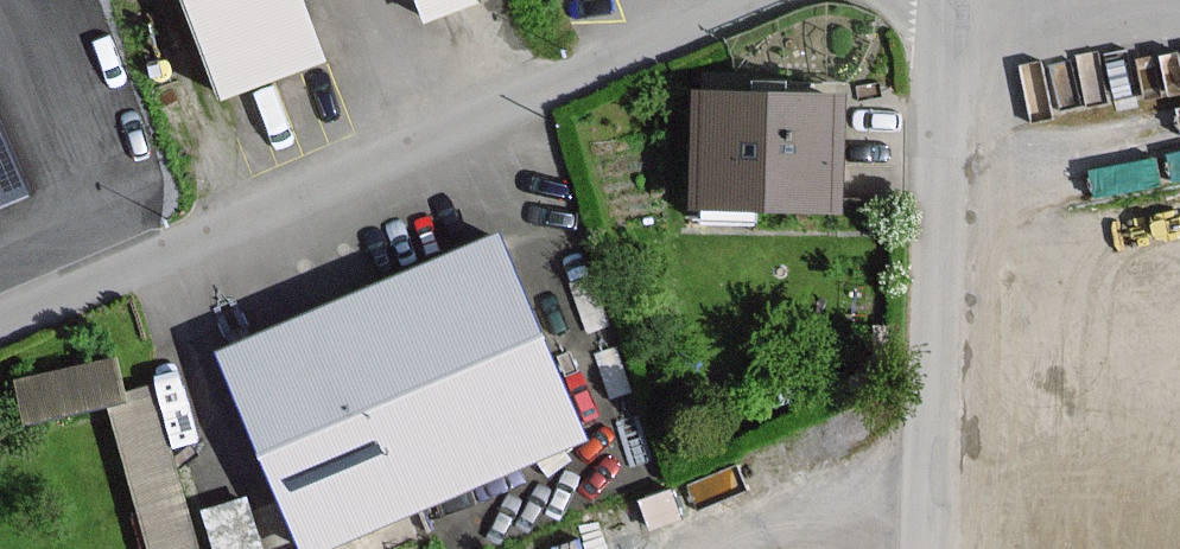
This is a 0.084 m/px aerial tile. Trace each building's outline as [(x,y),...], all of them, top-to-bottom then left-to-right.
[(242,93),(335,57),(313,0),(206,0),(242,93)] [(418,10),(446,0),(414,0),(418,10)] [(834,207),(838,100),(701,96),(698,203),(834,207)] [(0,153),(0,197),(16,190),(0,153)] [(522,273),(506,237),(236,350),(284,464),(319,546),(589,432),(522,273)] [(148,548),(197,548),(157,378),(124,385),(114,344),(13,367),(23,411),(111,391),(148,548)] [(253,486),(210,493),(219,548),(263,548),(253,486)]
